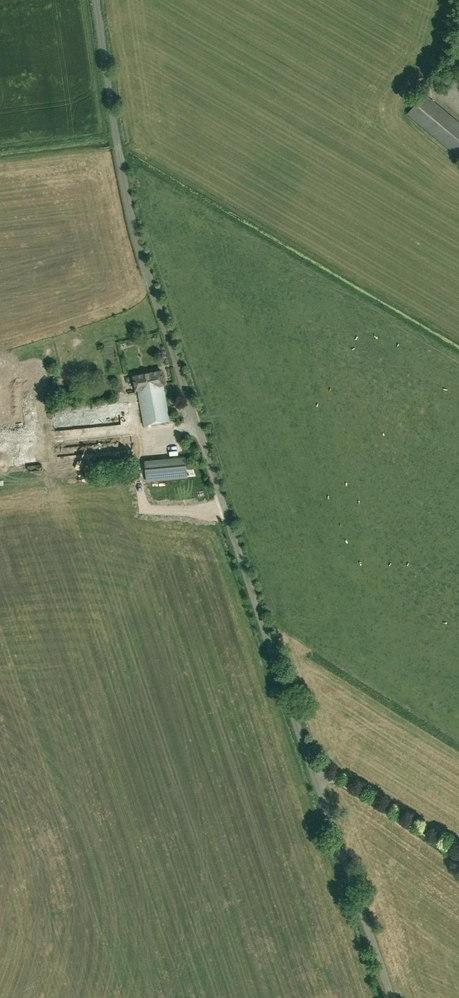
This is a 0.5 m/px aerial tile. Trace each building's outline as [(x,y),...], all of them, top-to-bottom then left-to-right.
[(424,94),(407,114),(458,156),(458,123),(424,94)] [(161,371),(133,376),(135,390),(138,389),(144,424),(169,420),(163,385),(161,371)] [(48,386),(51,401),(64,398),(63,391),(58,392),(56,384),(48,386)] [(6,389),(7,406),(15,406),(14,389),(6,389)] [(97,454),(94,428),(55,431),(58,458),(97,454)] [(0,448),(0,470),(6,470),(5,465),(8,464),(7,448),(0,448)] [(149,480),(189,477),(187,459),(147,462),(149,480)]
